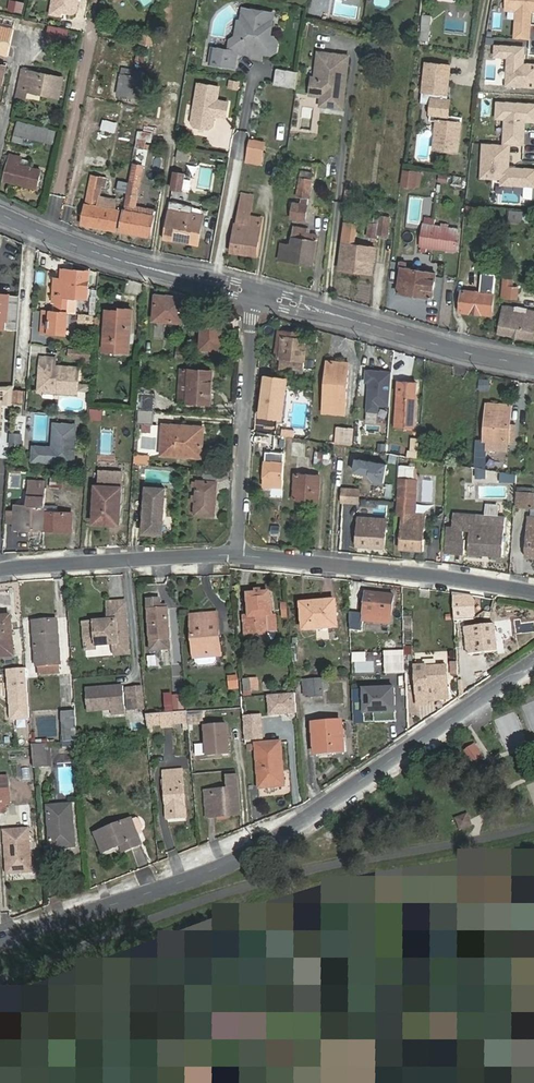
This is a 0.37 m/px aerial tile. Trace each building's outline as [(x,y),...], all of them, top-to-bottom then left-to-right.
[(53,12),(61,14),(62,10),(59,5),(60,0),(55,0),(53,12)] [(59,5),(62,10),(74,12),(78,10),(79,0),(60,0),(59,5)] [(505,10),(516,11),(514,38),(529,40),(532,12),(533,12),(533,0),(506,0),(505,10)] [(274,26),(276,14),(244,10),(243,23),(240,22),(238,38),(232,41),(230,51),(212,49),(210,64),(235,68),(237,53),(250,55),(253,58),(264,60),(265,54),(274,55),(278,51),(280,44),(276,38),(272,37),(263,36),(265,25),(274,26)] [(69,28),(51,24),(48,41),(66,44),(69,28)] [(274,26),(265,25),(263,36),(272,37),(274,26)] [(0,26),(0,54),(9,55),(14,29),(0,26)] [(144,34),(142,43),(154,45),(155,36),(144,34)] [(379,41),(369,39),(368,48),(378,50),(379,41)] [(494,44),(494,58),(506,58),(505,87),(533,88),(533,64),(524,64),(525,45),(494,44)] [(349,56),(319,53),(316,78),(313,78),(311,99),(321,101),(321,106),(331,107),(330,111),(342,113),(349,56)] [(428,64),(426,81),(443,82),(445,66),(428,64)] [(139,97),(144,71),(125,67),(120,93),(139,97)] [(58,98),(63,77),(22,69),(17,96),(27,98),(29,91),(58,98)] [(285,71),(282,85),(296,88),(298,74),(285,71)] [(240,81),(231,79),(230,86),(239,88),(240,81)] [(443,82),(426,81),(424,80),(421,102),(432,104),(430,120),(439,121),(436,149),(458,151),(462,117),(450,116),(452,101),(447,100),(448,83),(443,82)] [(221,117),(224,102),(213,100),(214,87),(194,84),(188,122),(191,126),(205,129),(209,126),(211,115),(221,117)] [(496,101),(495,120),(504,120),(503,144),(510,145),(524,146),(526,122),(533,122),(533,104),(496,101)] [(47,141),(50,130),(19,123),(16,140),(23,141),(24,136),(47,141)] [(262,142),(248,139),(246,153),(244,162),(259,164),(262,142)] [(482,143),(480,178),(501,179),(500,186),(533,188),(533,169),(509,168),(510,145),(503,144),(482,143)] [(190,155),(179,153),(178,160),(189,162),(190,155)] [(12,178),(12,181),(37,188),(41,171),(21,166),(22,157),(11,154),(6,176),(12,178)] [(137,206),(144,166),(134,164),(122,231),(151,237),(155,209),(137,206)] [(418,171),(404,169),(402,184),(416,186),(418,171)] [(189,193),(191,177),(175,174),(173,190),(189,193)] [(99,184),(100,176),(92,175),(87,203),(86,203),(82,224),(116,230),(120,209),(98,205),(102,185),(99,184)] [(309,197),(311,180),(301,179),(298,195),(309,197)] [(247,199),(248,194),(242,193),(236,228),(235,228),(231,251),(257,255),(262,225),(244,223),(245,217),(251,218),(253,200),(247,199)] [(295,204),(293,218),(306,220),(309,200),(302,199),(301,205),(295,204)] [(480,215),(481,207),(469,206),(468,214),(480,215)] [(203,215),(170,210),(165,240),(198,245),(203,215)] [(378,232),(381,233),(383,216),(380,216),(379,224),(370,223),(368,236),(372,237),(372,240),(376,240),(376,238),(377,238),(378,232)] [(383,216),(381,233),(388,234),(390,218),(383,216)] [(437,218),(427,216),(425,223),(436,225),(437,218)] [(436,225),(425,223),(422,244),(427,245),(456,250),(459,228),(449,227),(449,223),(442,222),(441,225),(436,225)] [(355,245),(357,225),(345,224),(339,269),(371,273),(374,248),(355,245)] [(296,227),(293,246),(283,244),(281,259),(313,263),(317,235),(305,233),(306,229),(296,227)] [(426,263),(407,260),(407,262),(406,268),(424,271),(426,263)] [(432,298),(436,273),(424,271),(406,268),(407,262),(402,261),(402,267),(403,267),(399,293),(432,298)] [(58,311),(49,311),(48,331),(66,332),(67,312),(66,312),(67,297),(88,299),(90,273),(61,271),(61,279),(54,279),(52,302),(59,303),(58,311)] [(519,288),(512,287),(513,280),(504,280),(502,298),(517,299),(519,288)] [(492,315),(495,286),(482,285),(481,292),(463,291),(461,311),(492,315)] [(180,323),(182,300),(155,298),(153,322),(180,323)] [(516,308),(505,306),(500,333),(533,339),(533,337),(533,311),(527,310),(526,313),(516,311),(516,308)] [(48,331),(49,311),(42,310),(41,331),(48,331)] [(106,312),(105,329),(103,353),(128,355),(131,312),(119,311),(119,313),(106,312)] [(219,351),(220,331),(217,331),(218,318),(201,317),(199,350),(219,351)] [(273,366),(279,366),(282,338),(276,338),(273,366)] [(282,338),(279,366),(278,372),(291,373),(291,368),(303,369),(306,341),(282,338)] [(56,357),(41,356),(39,381),(46,389),(59,390),(59,393),(78,394),(80,367),(56,365),(56,357)] [(344,416),(349,365),(327,363),(322,414),(344,416)] [(203,389),(210,390),(211,374),(180,372),(178,393),(186,394),(186,403),(202,404),(203,389)] [(389,408),(391,374),(365,372),(364,384),(370,385),(369,398),(367,398),(367,413),(377,414),(378,407),(389,408)] [(282,389),(283,380),(275,379),(274,388),(265,387),(261,423),(276,425),(277,417),(282,418),(285,389),(282,389)] [(295,382),(283,380),(282,389),(285,389),(294,390),(295,382)] [(46,389),(39,381),(39,392),(59,393),(59,390),(46,389)] [(398,382),(397,394),(395,429),(413,430),(416,383),(398,382)] [(0,387),(0,395),(5,396),(4,405),(12,405),(12,403),(13,391),(13,386),(0,387)] [(23,391),(13,391),(12,403),(22,403),(23,391)] [(178,402),(186,403),(186,394),(178,393),(178,402)] [(136,412),(153,413),(154,396),(138,394),(136,412)] [(509,440),(510,418),(511,403),(488,402),(485,438),(509,440)] [(152,428),(153,413),(138,413),(137,426),(152,428)] [(76,425),(55,423),(53,447),(34,446),(33,460),(74,463),(76,425)] [(152,428),(137,426),(136,434),(151,435),(152,428)] [(174,433),(174,429),(162,428),(160,457),(200,459),(201,446),(196,445),(197,434),(174,433)] [(353,430),(338,428),(337,443),(352,444),(353,430)] [(202,431),(174,429),(174,433),(197,434),(196,445),(201,446),(202,431)] [(22,433),(11,433),(10,443),(22,444),(22,433)] [(272,454),(274,438),(267,437),(265,453),(272,454)] [(477,455),(486,456),(487,443),(477,442),(477,455)] [(486,464),(486,456),(477,455),(476,464),(486,464)] [(283,490),(284,467),(279,467),(279,461),(265,460),(263,489),(283,490)] [(387,465),(357,460),(355,473),(370,475),(375,482),(384,483),(387,465)] [(214,481),(214,473),(201,472),(200,480),(214,481)] [(94,487),(92,525),(118,527),(121,476),(99,474),(98,488),(94,487)] [(316,502),(317,477),(294,476),(293,501),(316,502)] [(415,481),(400,479),(398,515),(403,515),(401,550),(422,552),(425,517),(413,516),(415,481)] [(212,518),(214,485),(195,484),(192,517),(212,518)] [(359,502),(360,488),(343,487),(343,501),(359,502)] [(15,529),(44,531),(44,513),(42,489),(28,488),(27,506),(16,506),(15,529)] [(160,537),(163,492),(145,491),(141,536),(160,537)] [(533,509),(533,496),(524,495),(523,497),(517,497),(516,508),(533,509)] [(44,513),(44,531),(71,532),(72,515),(44,513)] [(499,529),(481,527),(475,527),(476,516),(454,514),(453,528),(447,528),(446,553),(464,554),(466,535),(463,535),(463,526),(471,527),(470,554),(503,557),(505,529),(499,529)] [(482,516),(481,527),(499,529),(500,517),(482,516)] [(529,517),(526,558),(533,559),(533,517),(529,517)] [(385,520),(358,519),(357,533),(356,548),(384,549),(385,520)] [(265,640),(266,640),(268,639),(270,638),(272,637),(273,635),(274,633),(274,632),(273,612),(270,612),(269,594),(261,595),(261,592),(260,591),(259,590),(257,591),(255,592),(254,593),(255,595),(247,596),(249,614),(245,614),(247,632),(257,631),(258,634),(258,635),(259,636),(260,637),(261,638),(262,639),(263,639),(265,640)] [(390,625),(393,596),(368,593),(364,622),(390,625)] [(471,596),(453,593),(455,615),(453,615),(453,619),(457,619),(456,616),(464,615),(465,618),(472,617),(471,596)] [(111,648),(112,658),(127,657),(121,600),(104,601),(105,619),(84,621),(86,643),(93,642),(94,649),(111,648)] [(322,606),(300,607),(301,629),(336,627),(335,601),(322,602),(322,606)] [(149,637),(168,636),(165,605),(147,607),(149,637)] [(199,622),(217,620),(217,613),(198,615),(199,622)] [(219,637),(217,620),(199,622),(198,615),(190,615),(194,657),(216,655),(214,637),(219,637)] [(465,626),(465,618),(464,615),(456,616),(457,619),(458,640),(459,646),(459,650),(468,650),(465,626)] [(11,618),(0,619),(0,660),(13,659),(11,618)] [(60,666),(57,621),(33,622),(37,667),(60,666)] [(465,626),(468,650),(468,654),(496,651),(494,623),(465,626)] [(406,657),(387,657),(387,666),(406,665),(406,657)] [(387,666),(388,674),(407,673),(406,665),(387,666)] [(446,665),(419,667),(416,667),(419,705),(429,705),(429,701),(449,699),(446,665)] [(251,690),(250,679),(243,679),(244,690),(251,690)] [(322,680),(309,680),(310,698),(323,697),(322,680)] [(85,688),(87,713),(111,711),(125,710),(123,685),(85,688)] [(141,687),(127,688),(128,710),(134,710),(142,709),(143,709),(141,687)] [(376,724),(398,723),(396,689),(365,691),(366,715),(376,715),(376,724)] [(279,711),(279,697),(269,697),(269,712),(279,711)] [(134,710),(135,725),(143,724),(142,709),(134,710)] [(173,711),(175,724),(188,723),(187,709),(173,711)] [(146,726),(175,724),(173,711),(145,713),(146,726)] [(77,742),(75,713),(62,714),(64,743),(77,742)] [(376,715),(366,715),(367,724),(376,724),(376,715)] [(205,725),(207,754),(229,752),(226,723),(205,725)] [(343,753),(341,723),(313,725),(315,754),(343,753)] [(282,783),(279,741),(255,742),(258,785),(282,783)] [(51,756),(50,744),(32,746),(34,769),(44,768),(43,757),(51,756)] [(483,760),(474,747),(467,752),(476,765),(483,760)] [(164,771),(166,805),(167,817),(186,815),(183,769),(164,771)] [(229,810),(239,809),(236,774),(227,775),(228,788),(215,789),(206,790),(204,790),(207,816),(229,814),(229,810)] [(0,789),(0,815),(4,814),(4,806),(8,805),(7,789),(0,789)] [(75,848),(71,807),(48,808),(52,850),(75,848)] [(469,815),(458,819),(462,829),(473,825),(469,815)] [(135,818),(130,820),(138,835),(143,833),(141,829),(143,826),(139,818),(135,818)] [(128,844),(130,850),(142,845),(138,835),(130,820),(130,819),(94,836),(102,855),(120,847),(128,844)] [(31,867),(27,827),(5,829),(9,869),(31,867)] [(123,853),(130,850),(128,844),(120,847),(123,853)]
